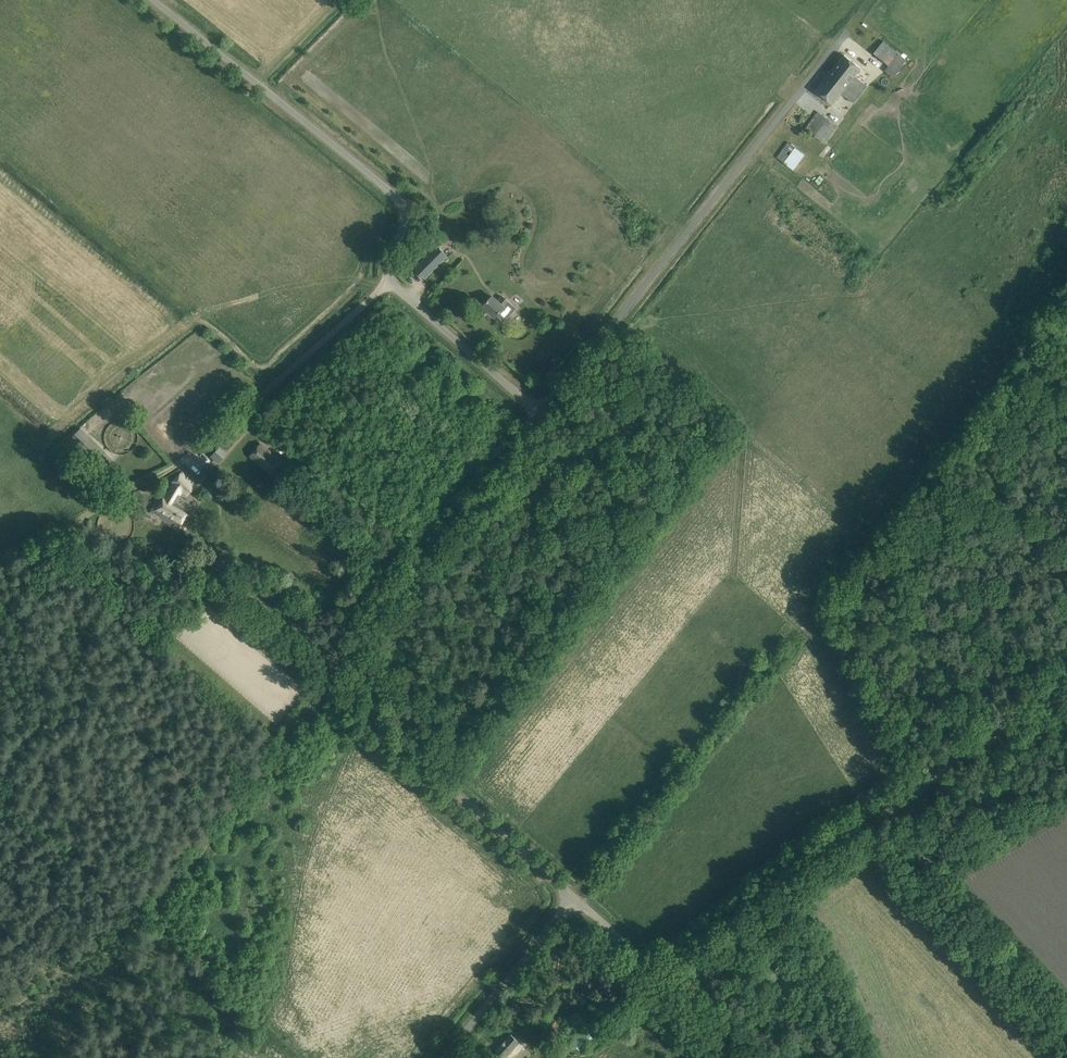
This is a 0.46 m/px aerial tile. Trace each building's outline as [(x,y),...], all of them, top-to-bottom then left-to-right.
[(874,52),(882,58),(891,47),(884,41),(874,52)] [(898,53),(885,70),(893,76),(906,59),(898,53)] [(856,76),(861,68),(844,55),(816,90),(833,103),(841,93),(854,103),(868,85),(856,76)] [(825,142),(838,124),(820,110),(806,128),(825,142)] [(794,170),(806,155),(789,142),(777,157),(794,170)] [(425,279),(448,256),(437,245),(414,268),(425,279)] [(483,305),(495,317),(504,307),(504,306),(509,301),(502,296),(498,301),(492,295),(483,305)] [(234,443),(227,437),(221,444),(228,449),(234,443)] [(275,473),(282,466),(282,465),(284,462),(261,442),(259,445),(258,445),(251,453),(249,456),(272,476),(275,473)] [(219,446),(211,456),(217,462),(226,452),(219,446)] [(161,495),(150,511),(178,528),(189,510),(176,503),(180,495),(178,493),(178,492),(181,490),(186,495),(195,485),(181,472),(172,481),(175,484),(165,498),(161,495)] [(593,1038),(586,1030),(572,1041),(579,1049),(593,1038)] [(519,1041),(511,1034),(496,1051),(504,1057),(519,1041)]
